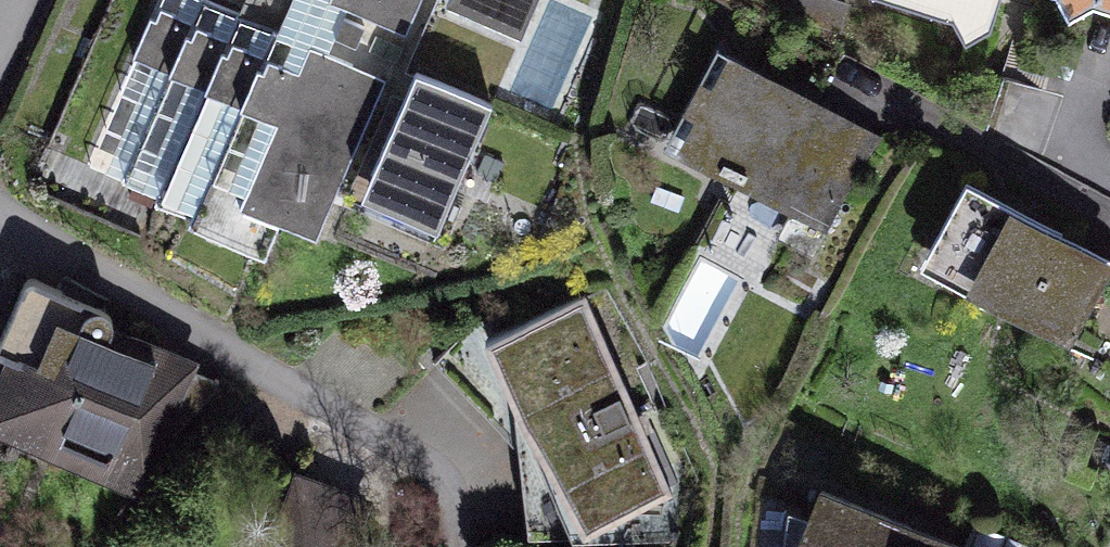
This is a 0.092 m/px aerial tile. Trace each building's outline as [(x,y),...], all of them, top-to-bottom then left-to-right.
[(198,0),(176,0),(105,180),(319,263),(392,76),(198,0)] [(419,20),(428,0),(373,0),(419,20)] [(447,19),(521,49),(541,0),(454,0),(447,19)] [(1071,5),(1083,28),(1106,15),(1109,16),(1109,0),(1045,0),(1071,5)] [(885,156),(722,67),(671,159),(835,249),(885,156)] [(488,120),(411,89),(360,212),(437,244),(488,120)] [(962,197),(919,282),(1072,359),(1109,284),(1109,271),(962,197)] [(0,328),(0,430),(145,493),(202,362),(19,284),(0,328)] [(597,307),(483,351),(592,534),(680,499),(597,307)] [(806,509),(792,546),(909,546),(806,509)]
